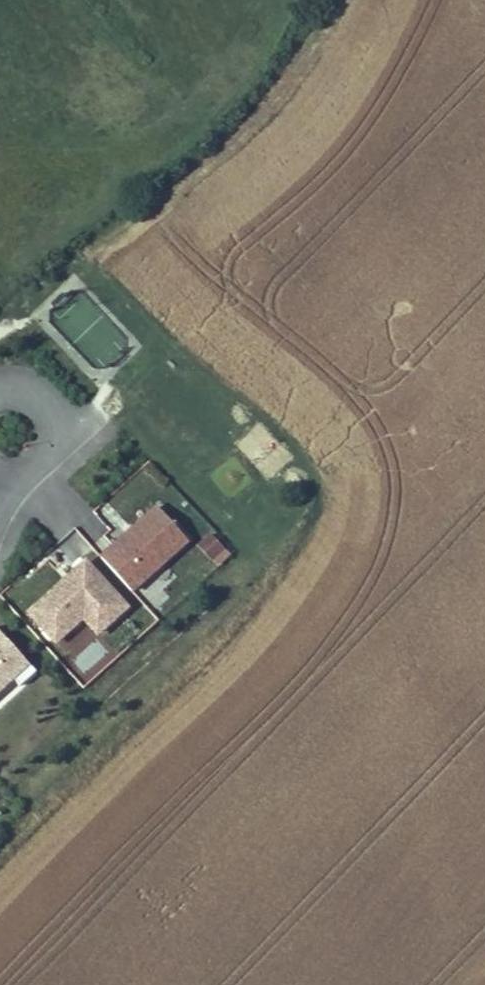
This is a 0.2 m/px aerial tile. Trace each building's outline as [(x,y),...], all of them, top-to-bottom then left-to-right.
[(131,591),(187,540),(157,507),(101,558),(131,591)] [(215,566),(229,553),(209,531),(194,544),(215,566)] [(126,607),(86,563),(30,613),(56,642),(83,617),(97,633),(126,607)] [(9,676),(18,684),(34,670),(0,632),(0,685),(9,676)]
